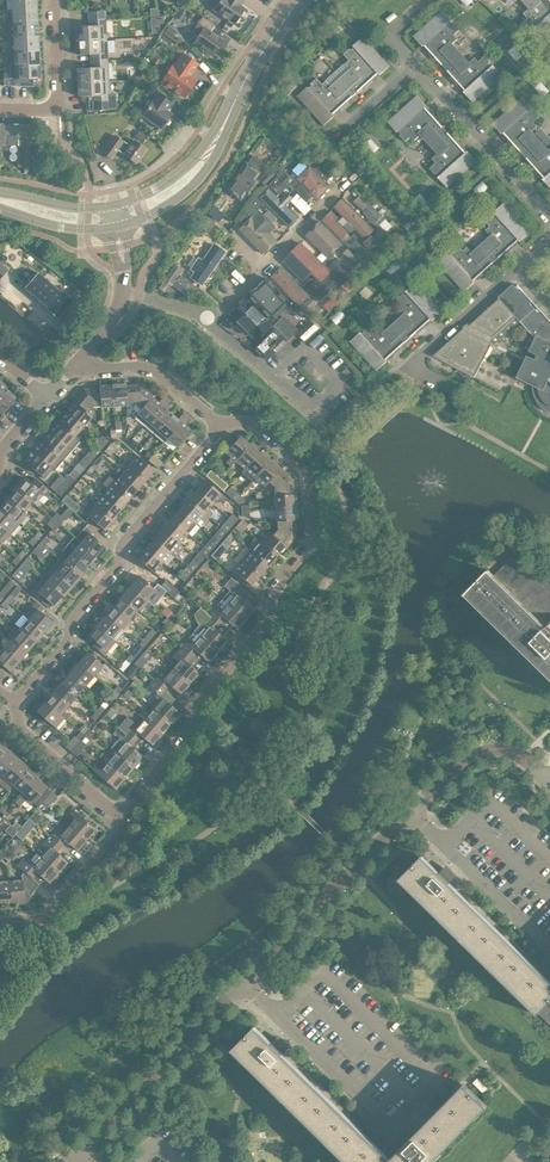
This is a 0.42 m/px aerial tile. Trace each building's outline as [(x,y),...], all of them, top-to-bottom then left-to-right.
[(13,11),(35,10),(34,4),(35,4),(35,1),(36,0),(12,0),(13,11)] [(213,9),(234,23),(244,8),(239,5),(242,0),(219,0),(213,9)] [(529,7),(523,13),(527,17),(521,22),(526,28),(528,27),(531,30),(529,31),(539,42),(539,41),(549,31),(549,0),(523,0),(529,7)] [(474,57),(468,63),(451,44),(457,38),(457,39),(457,38),(454,34),(460,29),(454,23),(453,24),(450,21),(451,19),(442,9),(441,9),(442,10),(413,35),(422,46),(424,44),(424,45),(430,51),(428,53),(435,60),(437,59),(451,75),(450,77),(457,84),(458,83),(464,89),(465,90),(463,91),(472,102),(473,101),(472,101),(501,75),(501,76),(502,75),(492,65),(491,66),(488,63),(489,62),(484,55),(478,61),(474,57)] [(9,25),(13,24),(36,23),(36,21),(37,20),(36,19),(36,15),(35,16),(35,10),(13,11),(8,11),(9,25)] [(88,19),(105,18),(104,10),(88,11),(88,19)] [(222,40),(210,31),(214,24),(202,16),(192,30),(198,34),(193,43),(212,56),(222,40)] [(76,38),(76,40),(106,39),(105,18),(88,19),(89,26),(75,26),(76,36),(74,37),(76,38)] [(344,28),(349,23),(344,18),(339,23),(344,28)] [(36,25),(36,23),(13,24),(9,25),(9,38),(14,38),(36,37),(36,31),(37,31),(36,28),(38,27),(36,25)] [(174,37),(178,31),(170,25),(166,31),(174,37)] [(389,65),(364,37),(364,36),(353,45),(355,47),(351,49),(350,48),(344,53),(349,59),(345,63),(351,69),(332,86),(326,79),(322,83),(317,77),(310,82),(312,84),(309,87),(307,85),(296,94),(297,95),(322,123),(322,124),(333,115),(332,113),(339,108),(340,109),(348,102),(346,101),(363,86),(365,88),(372,81),(371,79),(378,73),(379,75),(390,65),(389,65)] [(36,37),(14,38),(9,38),(10,52),(38,51),(37,48),(39,47),(37,46),(37,43),(36,43),(36,37)] [(90,54),(90,60),(107,59),(106,39),(76,40),(76,43),(75,44),(76,45),(76,54),(90,54)] [(38,51),(10,52),(11,66),(37,64),(37,58),(38,58),(38,55),(39,54),(38,53),(38,51)] [(170,87),(183,96),(194,80),(188,76),(197,64),(182,53),(174,66),(173,65),(167,74),(164,74),(159,81),(160,84),(166,89),(169,88),(170,87)] [(107,67),(107,59),(90,60),(91,67),(77,68),(78,77),(76,78),(78,80),(78,82),(101,81),(101,80),(108,80),(107,67)] [(38,70),(37,64),(11,66),(11,79),(4,79),(4,85),(33,86),(33,78),(39,78),(39,75),(40,74),(39,73),(38,70)] [(533,82),(538,77),(533,72),(528,77),(533,82)] [(77,85),(78,86),(78,96),(81,96),(81,99),(86,99),(86,110),(116,109),(115,93),(108,93),(108,80),(101,80),(101,81),(78,82),(78,84),(77,85)] [(157,93),(142,114),(160,128),(163,124),(164,124),(166,124),(169,120),(169,117),(168,117),(171,113),(166,110),(171,103),(172,104),(157,93)] [(465,152),(465,151),(459,145),(461,144),(454,136),(452,137),(437,121),(439,119),(432,112),(430,113),(425,107),(424,107),(426,105),(416,95),(416,96),(388,121),(387,121),(396,132),(398,130),(401,133),(399,135),(405,141),(411,135),(415,139),(421,134),(438,152),(432,158),(431,158),(435,162),(429,168),(435,174),(436,172),(439,175),(437,177),(447,187),(475,161),(476,161),(467,150),(465,152)] [(547,150),(530,131),(537,126),(533,122),(539,116),(533,110),(532,112),(529,108),(531,107),(521,97),(520,97),(521,97),(493,123),(492,123),(501,134),(503,132),(503,133),(509,139),(507,140),(514,148),(516,147),(531,163),(529,164),(536,172),(538,171),(543,177),(544,177),(542,179),(549,188),(549,148),(547,150)] [(0,150),(6,150),(8,148),(8,145),(17,145),(17,166),(29,166),(30,123),(8,123),(7,124),(2,124),(2,128),(1,128),(0,145),(1,145),(0,150)] [(542,127),(536,130),(541,141),(547,138),(542,127)] [(135,136),(141,141),(145,134),(139,130),(135,136)] [(114,135),(108,143),(102,152),(111,158),(117,149),(136,162),(146,149),(133,140),(129,146),(114,135)] [(371,152),(378,146),(370,138),(364,144),(371,152)] [(421,140),(412,151),(422,160),(432,150),(421,140)] [(297,155),(298,155),(308,165),(307,165),(308,166),(323,182),(330,175),(314,159),(312,160),(303,150),(302,150),(297,155)] [(277,175),(287,186),(291,190),(301,181),(297,177),(292,172),(288,176),(279,166),(273,171),(277,175)] [(308,168),(299,177),(319,198),(328,189),(308,168)] [(241,204),(261,176),(253,169),(233,198),(241,204)] [(271,169),(267,173),(259,180),(262,182),(265,186),(277,175),(274,172),(271,169)] [(287,186),(277,175),(268,184),(278,195),(287,186)] [(480,194),(488,187),(482,181),(474,188),(480,194)] [(269,187),(258,197),(289,228),(299,217),(269,187)] [(219,209),(227,198),(221,194),(214,205),(219,209)] [(422,208),(428,202),(421,194),(415,200),(422,208)] [(375,226),(347,198),(336,209),(363,237),(375,226)] [(309,207),(302,199),(294,207),(301,215),(309,207)] [(485,229),(485,230),(491,236),(472,253),(467,247),(466,246),(462,250),(457,244),(451,249),(452,251),(449,254),(448,252),(437,262),(438,262),(464,290),(463,291),(464,291),(474,282),(473,280),(473,279),(473,280),(479,274),(481,276),(488,269),(487,267),(504,252),(505,254),(513,247),(511,245),(517,240),(518,239),(519,241),(530,231),(529,231),(503,203),(504,202),(493,211),(494,213),(491,216),(490,214),(484,220),(489,226),(485,229)] [(257,216),(266,207),(262,203),(253,212),(257,216)] [(371,205),(366,210),(363,212),(377,226),(374,229),(365,238),(362,240),(358,236),(358,237),(353,233),(345,242),(361,258),(387,232),(388,231),(387,230),(391,226),(385,220),(385,219),(371,205)] [(284,224),(269,209),(263,216),(277,230),(284,224)] [(250,210),(240,219),(246,225),(256,216),(250,210)] [(196,250),(207,235),(218,220),(210,214),(188,244),(196,250)] [(247,229),(268,250),(279,239),(258,218),(247,229)] [(321,221),(306,237),(328,258),(343,243),(321,221)] [(424,245),(432,237),(427,231),(419,238),(424,245)] [(203,287),(228,252),(216,244),(205,261),(199,257),(191,268),(196,272),(191,279),(203,287)] [(303,244),(285,261),(305,281),(312,274),(323,285),(333,275),(303,244)] [(342,253),(353,264),(359,259),(347,247),(342,253)] [(324,264),(335,275),(340,280),(350,271),(333,254),(324,264)] [(392,274),(400,266),(394,260),(387,267),(392,274)] [(174,264),(163,279),(171,285),(187,296),(189,298),(191,294),(192,295),(198,288),(191,282),(188,281),(179,274),(182,270),(174,264)] [(285,268),(274,279),(300,305),(311,294),(285,268)] [(72,299),(63,291),(62,293),(37,272),(25,287),(48,308),(47,309),(57,317),(72,299)] [(320,301),(341,281),(340,280),(335,275),(322,287),(311,276),(303,284),(320,301)] [(294,306),(268,279),(255,292),(281,318),(282,317),(294,306)] [(430,318),(432,320),(442,310),(441,310),(416,282),(416,281),(405,291),(406,292),(403,295),(402,293),(396,299),(401,305),(397,309),(403,315),(384,332),(379,325),(375,329),(369,323),(363,329),(364,330),(361,333),(360,331),(349,342),(350,342),(371,364),(376,369),(375,370),(376,370),(386,361),(385,359),(392,353),(393,355),(401,348),(399,346),(416,331),(417,333),(425,326),(424,324),(430,318)] [(499,298),(515,316),(530,332),(523,347),(529,350),(537,354),(534,359),(526,355),(516,377),(532,385),(532,387),(532,389),(532,391),(532,393),(533,396),(533,398),(534,400),(535,402),(536,404),(538,406),(539,407),(541,409),(542,410),(544,412),(546,413),(548,414),(549,415),(549,320),(517,284),(517,285),(522,290),(519,292),(512,284),(498,297),(499,298)] [(308,313),(317,304),(311,297),(301,306),(308,313)] [(492,337),(515,316),(499,298),(470,324),(469,323),(433,355),(474,377),(483,361),(492,344),(490,343),(492,337)] [(247,299),(232,314),(257,339),(272,324),(247,299)] [(336,324),(344,317),(339,311),(331,318),(336,324)] [(281,318),(274,325),(288,339),(296,331),(282,317),(281,318)] [(310,319),(299,330),(301,332),(298,334),(305,341),(318,328),(310,319)] [(264,357),(285,337),(273,326),(253,346),(264,357)] [(127,405),(127,404),(126,404),(125,386),(125,383),(112,384),(113,406),(127,405)] [(100,406),(113,406),(112,384),(99,385),(99,387),(100,406)] [(137,413),(140,409),(151,396),(151,397),(153,395),(141,384),(125,386),(126,404),(127,404),(134,404),(132,409),(137,413)] [(73,401),(75,402),(87,413),(88,412),(92,406),(100,406),(99,387),(83,389),(73,401)] [(6,389),(0,395),(0,412),(2,414),(16,397),(6,389)] [(144,425),(167,398),(164,395),(158,402),(151,397),(151,396),(140,409),(137,413),(134,416),(144,425)] [(170,400),(167,398),(144,425),(153,433),(157,430),(171,413),(164,408),(170,400)] [(91,416),(88,412),(87,413),(75,402),(66,412),(83,426),(91,416)] [(66,412),(58,422),(74,435),(83,426),(66,412)] [(177,419),(171,413),(157,430),(153,433),(163,442),(166,438),(186,414),(183,412),(177,419)] [(190,417),(186,414),(166,438),(176,446),(190,430),(184,424),(190,417)] [(58,422),(50,431),(66,445),(71,450),(80,440),(74,435),(58,422)] [(50,431),(41,441),(57,455),(63,460),(71,450),(66,445),(50,431)] [(104,444),(108,440),(102,435),(99,439),(104,444)] [(225,452),(231,456),(226,461),(231,465),(235,460),(249,444),(239,435),(235,441),(229,436),(221,446),(226,451),(225,452)] [(101,448),(104,444),(99,439),(95,443),(101,448)] [(138,443),(133,439),(129,443),(135,448),(138,443)] [(41,441),(33,451),(49,465),(57,455),(41,441)] [(113,452),(116,448),(111,443),(107,447),(113,452)] [(259,452),(249,444),(235,460),(245,468),(245,469),(259,452)] [(109,456),(113,452),(107,447),(104,451),(109,456)] [(255,477),(269,461),(265,457),(266,455),(260,450),(259,452),(245,469),(245,468),(242,472),(252,481),(255,477)] [(53,468),(49,465),(33,451),(24,461),(40,475),(44,478),(53,468)] [(158,468),(163,462),(153,454),(148,459),(158,468)] [(88,464),(91,460),(85,455),(82,459),(88,464)] [(153,469),(137,455),(129,465),(145,479),(153,469)] [(84,468),(88,464),(82,459),(78,463),(84,468)] [(273,464),(269,461),(255,477),(265,486),(268,482),(279,469),(278,469),(280,467),(275,463),(273,464)] [(145,479),(129,465),(120,475),(136,489),(145,479)] [(268,482),(275,486),(275,495),(293,494),(293,493),(292,478),(280,467),(278,469),(279,469),(268,482)] [(219,487),(224,481),(210,469),(205,475),(219,487)] [(71,483),(74,479),(68,474),(65,478),(71,483)] [(136,489),(120,475),(115,481),(109,475),(106,480),(128,499),(136,489)] [(16,487),(31,501),(37,506),(41,502),(39,500),(48,489),(34,477),(30,482),(25,477),(21,481),(19,480),(14,486),(16,487)] [(67,488),(71,483),(65,478),(61,482),(54,491),(60,496),(67,488)] [(205,479),(196,489),(212,503),(217,498),(221,502),(225,497),(205,479)] [(128,499),(106,480),(102,484),(108,489),(103,495),(120,509),(128,499)] [(77,481),(74,486),(79,491),(83,486),(77,481)] [(223,491),(228,485),(224,481),(219,487),(223,491)] [(235,501),(240,495),(230,486),(225,493),(235,501)] [(7,497),(23,510),(31,501),(16,487),(7,497)] [(208,509),(212,503),(196,489),(188,499),(208,517),(212,512),(208,509)] [(275,495),(274,495),(275,508),(296,506),(295,493),(293,493),(293,494),(275,495)] [(75,512),(80,506),(66,494),(61,500),(68,506),(73,511),(75,512)] [(120,509),(103,495),(95,504),(111,518),(120,509)] [(239,504),(244,498),(240,495),(235,501),(239,504)] [(7,497),(0,505),(0,508),(15,520),(18,523),(27,514),(23,510),(7,497)] [(188,499),(179,509),(195,523),(200,518),(204,521),(208,517),(188,499)] [(92,502),(84,512),(104,530),(109,524),(108,522),(111,518),(95,504),(92,502)] [(60,515),(55,521),(59,525),(64,519),(65,520),(73,511),(68,506),(60,515)] [(296,506),(275,508),(276,521),(277,521),(295,519),(295,520),(297,519),(296,506)] [(10,533),(18,523),(15,520),(0,508),(0,525),(6,530),(10,533)] [(179,509),(171,519),(187,533),(195,523),(179,509)] [(55,521),(60,515),(56,512),(52,518),(55,521)] [(235,523),(238,518),(232,513),(229,518),(235,523)] [(51,527),(55,521),(52,518),(47,524),(51,527)] [(226,532),(235,523),(229,518),(220,527),(226,532)] [(162,528),(179,542),(187,533),(171,519),(163,528),(162,528)] [(244,528),(248,524),(242,519),(238,523),(244,528)] [(284,545),(284,546),(286,547),(296,535),(295,520),(295,519),(277,521),(277,529),(272,535),(284,545)] [(54,530),(59,525),(55,521),(51,527),(54,530)] [(241,532),(244,528),(238,523),(235,527),(241,532)] [(75,538),(95,555),(104,545),(90,533),(93,530),(86,524),(75,538)] [(1,542),(5,538),(6,539),(8,538),(11,534),(10,533),(6,530),(0,525),(0,541),(1,542)] [(158,534),(154,538),(170,552),(175,556),(183,547),(178,543),(179,542),(162,528),(163,528),(161,527),(156,532),(158,534)] [(218,542),(226,532),(220,527),(212,537),(218,542)] [(37,540),(42,534),(38,530),(33,536),(37,540)] [(276,555),(284,546),(284,545),(272,535),(268,531),(260,541),(276,555)] [(32,545),(37,540),(33,536),(28,542),(32,545)] [(44,545),(49,540),(45,536),(40,542),(44,545)] [(65,547),(87,565),(95,555),(75,538),(74,537),(65,547)] [(209,552),(218,542),(212,537),(203,547),(209,552)] [(267,565),(276,555),(260,541),(255,537),(246,547),(245,546),(267,565)] [(154,538),(146,548),(162,562),(170,552),(154,538)] [(39,551),(44,545),(40,542),(35,548),(39,551)] [(216,560),(227,548),(221,543),(211,555),(216,560)] [(237,555),(259,575),(267,565),(245,546),(237,555)] [(79,575),(87,565),(65,547),(62,550),(64,552),(59,558),(78,575),(79,575)] [(201,561),(209,552),(203,547),(195,556),(201,561)] [(162,562),(146,548),(137,558),(153,572),(162,562)] [(21,559),(25,553),(21,550),(17,556),(21,559)] [(516,552),(491,577),(486,572),(466,592),(473,598),(549,674),(549,585),(516,552)] [(243,579),(250,585),(259,575),(237,555),(233,560),(239,565),(234,571),(235,571),(232,574),(241,581),(243,579)] [(16,565),(21,559),(17,556),(12,561),(16,565)] [(27,565),(32,559),(28,556),(23,561),(27,565)] [(192,571),(197,565),(201,561),(195,556),(186,566),(192,571)] [(79,575),(78,575),(59,558),(56,561),(51,563),(48,566),(51,568),(70,585),(70,584),(73,581),(75,582),(80,576),(79,575)] [(22,571),(27,565),(23,561),(18,567),(22,571)] [(184,581),(187,577),(192,571),(186,566),(178,576),(184,581)] [(67,592),(72,586),(70,584),(70,585),(51,568),(47,573),(46,572),(44,573),(41,577),(42,578),(62,594),(65,590),(67,592)] [(130,585),(151,603),(154,600),(152,598),(158,592),(138,575),(130,585)] [(255,607),(243,597),(248,592),(231,577),(224,585),(229,590),(222,598),(227,602),(246,618),(255,607)] [(41,594),(53,605),(62,594),(42,578),(30,592),(38,598),(41,594)] [(174,598),(179,592),(165,580),(161,586),(174,598)] [(121,595),(137,608),(141,612),(145,608),(147,607),(151,603),(130,585),(126,589),(124,588),(119,593),(121,595)] [(9,602),(14,597),(10,593),(5,599),(9,602)] [(113,605),(128,618),(137,608),(121,595),(113,605)] [(222,598),(213,609),(208,614),(220,624),(225,619),(236,629),(246,618),(227,602),(222,598)] [(4,608),(9,602),(5,599),(0,605),(4,608)] [(28,618),(44,632),(47,628),(49,629),(54,623),(42,613),(45,609),(35,601),(24,615),(26,617),(28,618)] [(104,614),(120,628),(124,631),(126,632),(134,623),(128,618),(113,605),(104,614)] [(215,630),(220,624),(208,614),(200,607),(194,614),(197,622),(199,624),(194,630),(218,650),(227,640),(215,630)] [(171,620),(176,614),(172,611),(167,617),(171,620)] [(99,617),(94,622),(96,624),(112,638),(115,641),(124,631),(120,628),(104,614),(101,618),(99,617)] [(166,626),(171,620),(167,617),(162,622),(166,626)] [(19,628),(35,641),(44,632),(28,618),(20,628),(19,628)] [(11,638),(27,651),(35,641),(19,628),(20,628),(14,623),(11,627),(11,629),(12,629),(7,635),(11,638)] [(112,638),(96,624),(87,634),(96,642),(93,645),(103,655),(115,641),(112,638)] [(151,637),(156,632),(152,628),(147,634),(151,637)] [(194,631),(185,641),(180,647),(192,657),(197,651),(208,661),(218,650),(194,630),(194,631)] [(146,643),(151,637),(147,634),(142,640),(146,643)] [(27,651),(11,638),(3,647),(18,661),(27,651)] [(3,647),(0,651),(0,663),(10,671),(18,661),(3,647)] [(187,662),(192,657),(180,647),(172,657),(177,661),(172,668),(190,683),(199,672),(187,662)] [(134,657),(139,651),(135,648),(130,654),(134,657)] [(97,660),(87,651),(78,661),(94,675),(102,665),(105,661),(100,656),(97,660)] [(129,663),(134,657),(130,654),(125,659),(129,663)] [(144,664),(138,659),(134,663),(140,668),(144,664)] [(85,685),(94,675),(78,661),(74,665),(73,664),(68,669),(70,671),(85,685)] [(180,694),(190,683),(172,668),(166,674),(161,670),(152,679),(164,689),(169,684),(180,694)] [(59,679),(61,681),(77,694),(85,685),(70,671),(66,675),(64,674),(59,679)] [(153,708),(171,723),(180,712),(159,695),(164,689),(152,679),(148,685),(157,693),(153,697),(158,701),(153,708)] [(68,704),(77,694),(61,681),(58,685),(56,683),(51,689),(53,690),(53,691),(68,704)] [(116,694),(121,688),(117,685),(112,691),(116,694)] [(68,704),(53,691),(44,700),(64,717),(66,719),(69,715),(64,710),(68,704)] [(112,700),(116,694),(112,691),(108,697),(112,700)] [(64,717),(44,700),(36,710),(55,727),(64,717)] [(100,714),(105,708),(101,705),(96,710),(100,714)] [(162,734),(171,723),(153,708),(147,714),(142,710),(138,714),(143,719),(162,734)] [(95,720),(100,714),(96,710),(91,716),(95,720)] [(152,745),(162,734),(143,719),(138,725),(127,716),(123,720),(119,725),(124,730),(124,731),(136,740),(141,735),(152,745)] [(124,731),(124,730),(119,725),(114,731),(120,736),(110,747),(115,751),(133,767),(143,756),(131,746),(136,740),(124,731)] [(84,735),(89,729),(85,726),(80,731),(84,735)] [(87,746),(92,741),(89,739),(94,733),(89,729),(84,735),(80,739),(86,744),(85,744),(87,746)] [(79,740),(80,739),(84,735),(80,731),(75,737),(79,740)] [(65,746),(70,751),(79,740),(75,737),(74,736),(70,740),(65,746)] [(76,755),(85,744),(86,744),(80,739),(79,740),(70,751),(76,755)] [(3,776),(17,760),(12,757),(14,755),(8,750),(7,752),(0,760),(0,780),(3,776)] [(133,767),(115,751),(110,758),(105,753),(101,758),(106,762),(124,778),(133,767)] [(3,776),(0,780),(3,782),(6,782),(8,780),(13,785),(26,769),(22,765),(24,764),(18,759),(17,760),(3,776)] [(115,789),(124,778),(106,762),(100,769),(95,764),(92,769),(115,789)] [(13,785),(23,793),(36,777),(32,774),(34,772),(28,767),(26,769),(13,785)] [(36,777),(23,793),(15,802),(19,806),(24,800),(30,805),(33,802),(38,806),(42,801),(51,791),(45,787),(46,786),(36,777)] [(48,806),(57,795),(52,791),(51,791),(42,801),(48,806)] [(74,817),(68,824),(86,839),(96,829),(73,809),(69,813),(74,817)] [(35,823),(41,816),(35,811),(29,818),(35,823)] [(19,829),(21,826),(15,821),(12,825),(18,830),(19,829)] [(77,850),(86,839),(68,824),(63,830),(58,826),(49,836),(61,846),(65,840),(77,850)] [(26,835),(19,829),(18,830),(14,834),(21,840),(26,835)] [(61,846),(49,836),(41,845),(46,850),(40,856),(58,872),(59,871),(61,873),(66,866),(64,865),(68,861),(56,851),(61,846)] [(24,871),(33,878),(37,873),(49,883),(52,879),(54,881),(59,874),(57,873),(58,872),(40,856),(37,853),(31,860),(29,858),(26,862),(21,858),(16,864),(21,868),(24,871)] [(6,864),(10,859),(5,854),(0,860),(6,864)] [(447,885),(454,878),(451,875),(450,876),(446,871),(446,870),(443,867),(437,874),(419,857),(400,877),(549,1024),(549,985),(447,885)] [(21,875),(22,879),(9,880),(11,901),(17,901),(17,903),(25,903),(30,896),(29,895),(33,889),(32,888),(37,882),(33,878),(24,871),(21,875)] [(11,901),(9,880),(0,881),(0,902),(11,901)] [(390,1152),(388,1153),(386,1153),(383,1156),(280,1055),(287,1048),(284,1045),(283,1046),(278,1041),(279,1041),(276,1038),(269,1045),(252,1028),(233,1048),(350,1161),(428,1161),(435,1155),(485,1104),(465,1085),(415,1137),(408,1130),(390,1148),(392,1150),(390,1152)] [(477,1077),(472,1081),(483,1091),(487,1087),(477,1077)] [(504,1157),(521,1140),(516,1135),(498,1152),(504,1157)] [(503,1159),(493,1149),(485,1157),(490,1161),(500,1161),(503,1159)]
